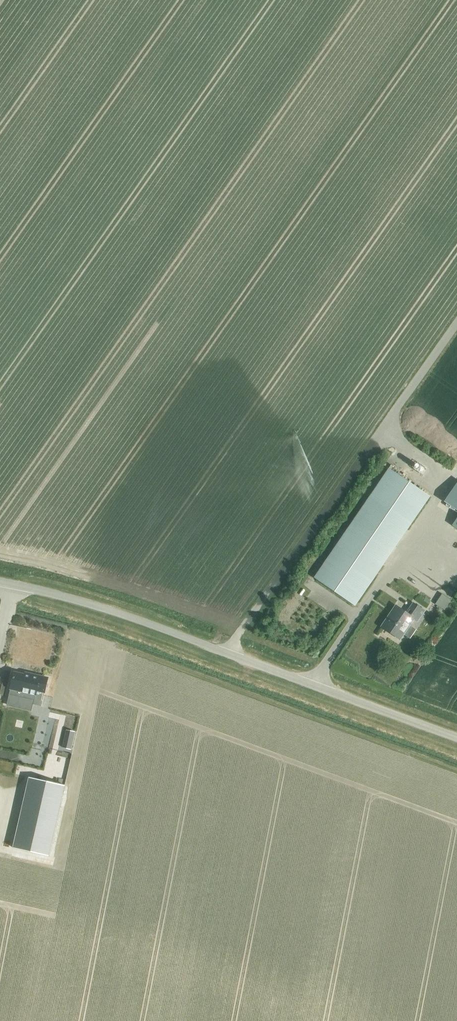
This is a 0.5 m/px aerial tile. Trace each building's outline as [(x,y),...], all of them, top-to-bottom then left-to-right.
[(389,469),(315,578),(355,606),(430,497),(389,469)] [(444,502),(456,511),(456,483),(444,502)] [(442,595),(435,606),(444,611),(450,601),(442,595)] [(382,627),(400,640),(414,619),(417,621),(424,611),(414,604),(407,614),(396,606),(382,627)] [(10,689),(36,695),(37,691),(44,693),(48,678),(30,674),(29,676),(14,673),(10,689)] [(62,748),(71,750),(75,732),(66,730),(62,748)] [(12,771),(10,786),(16,787),(14,799),(20,800),(24,773),(12,771)] [(27,778),(11,848),(48,856),(64,786),(27,778)]
